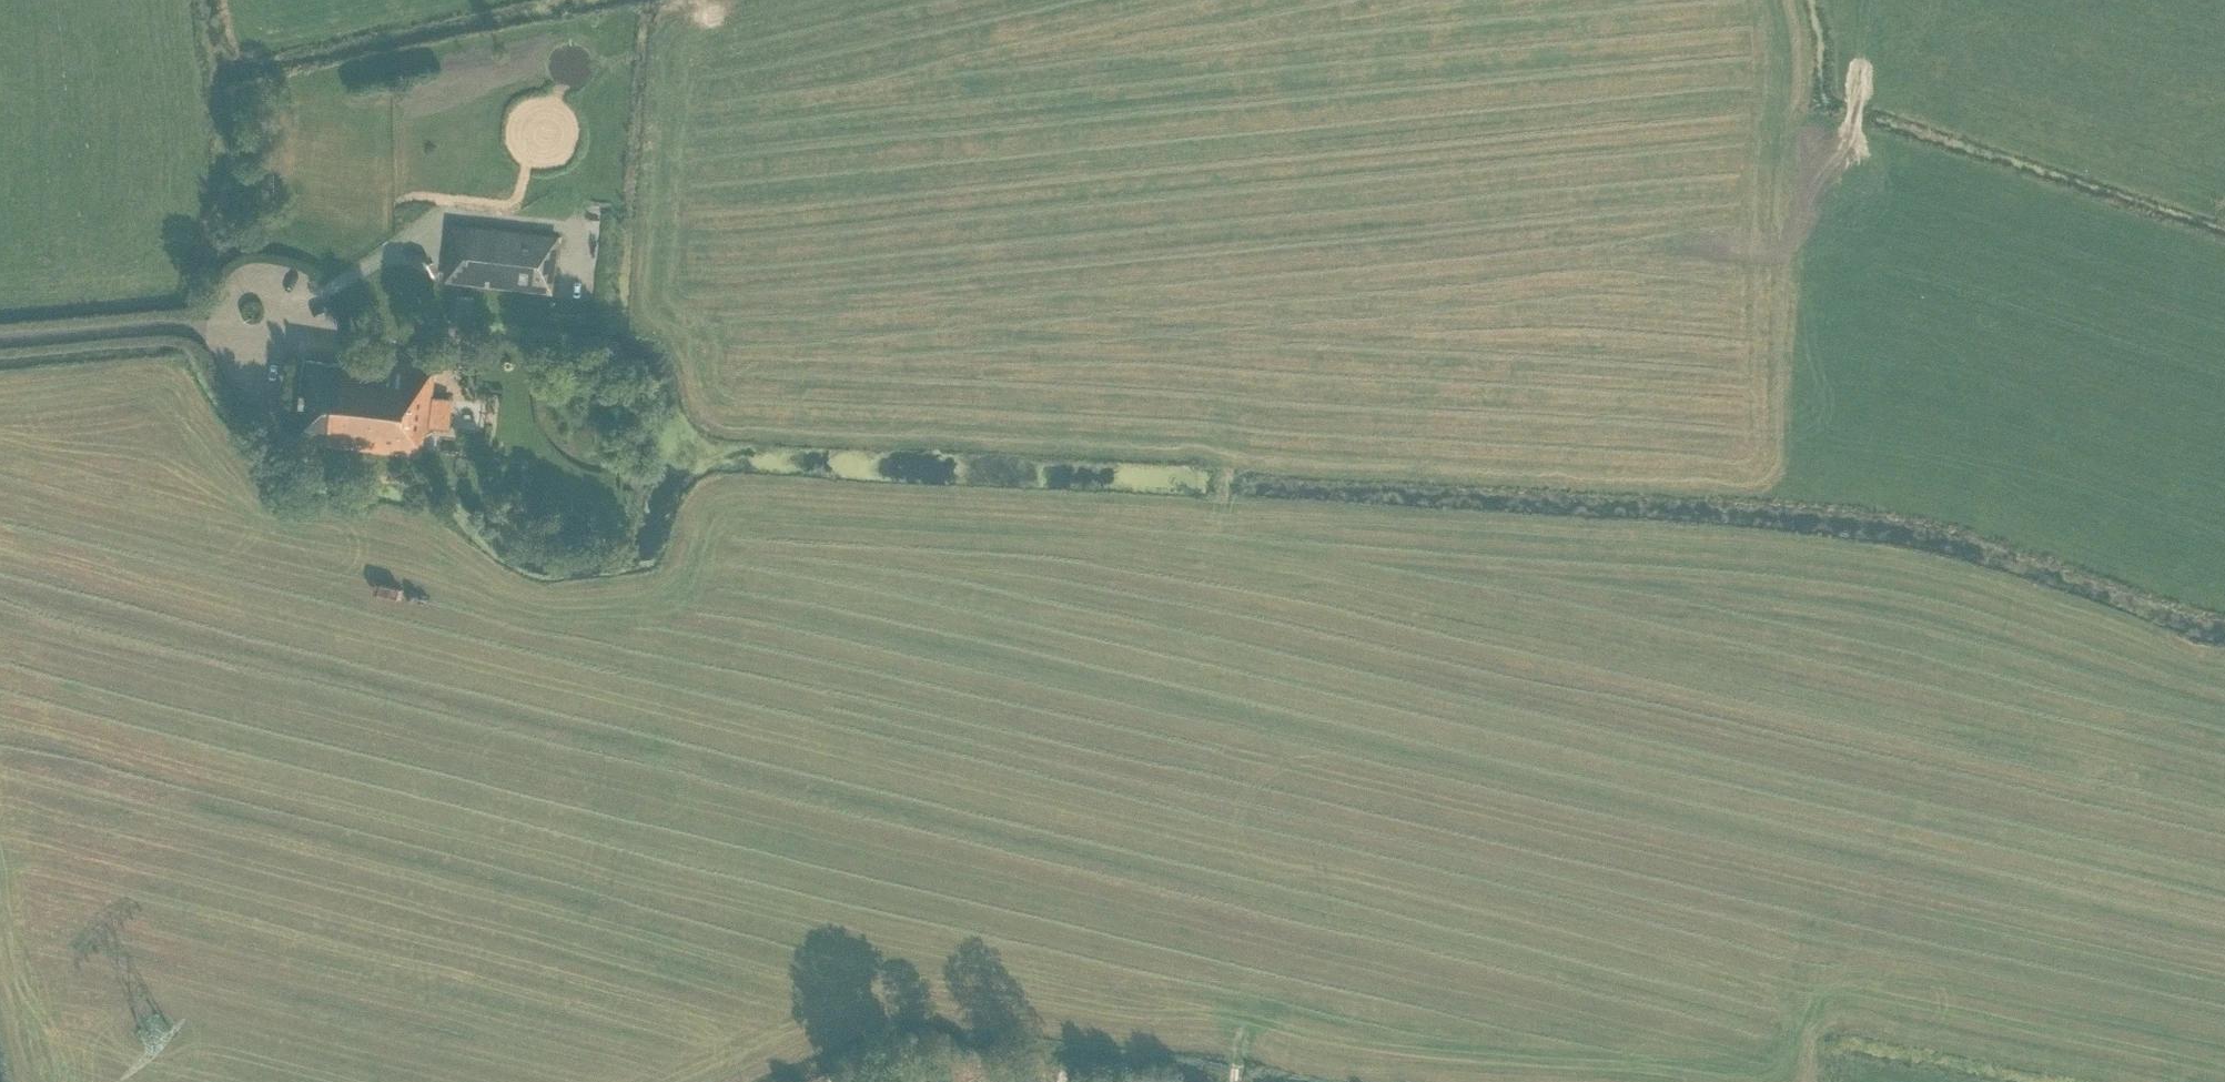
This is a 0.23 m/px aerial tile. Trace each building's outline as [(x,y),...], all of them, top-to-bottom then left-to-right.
[(559,234),(449,222),(443,281),(553,293),(559,234)] [(431,394),(434,367),(343,356),(342,363),(305,358),(295,440),(421,455),(423,433),(427,433),(427,426),(449,429),(453,396),(431,394)] [(463,374),(479,376),(481,362),(440,358),(437,387),(462,389),(463,374)]
